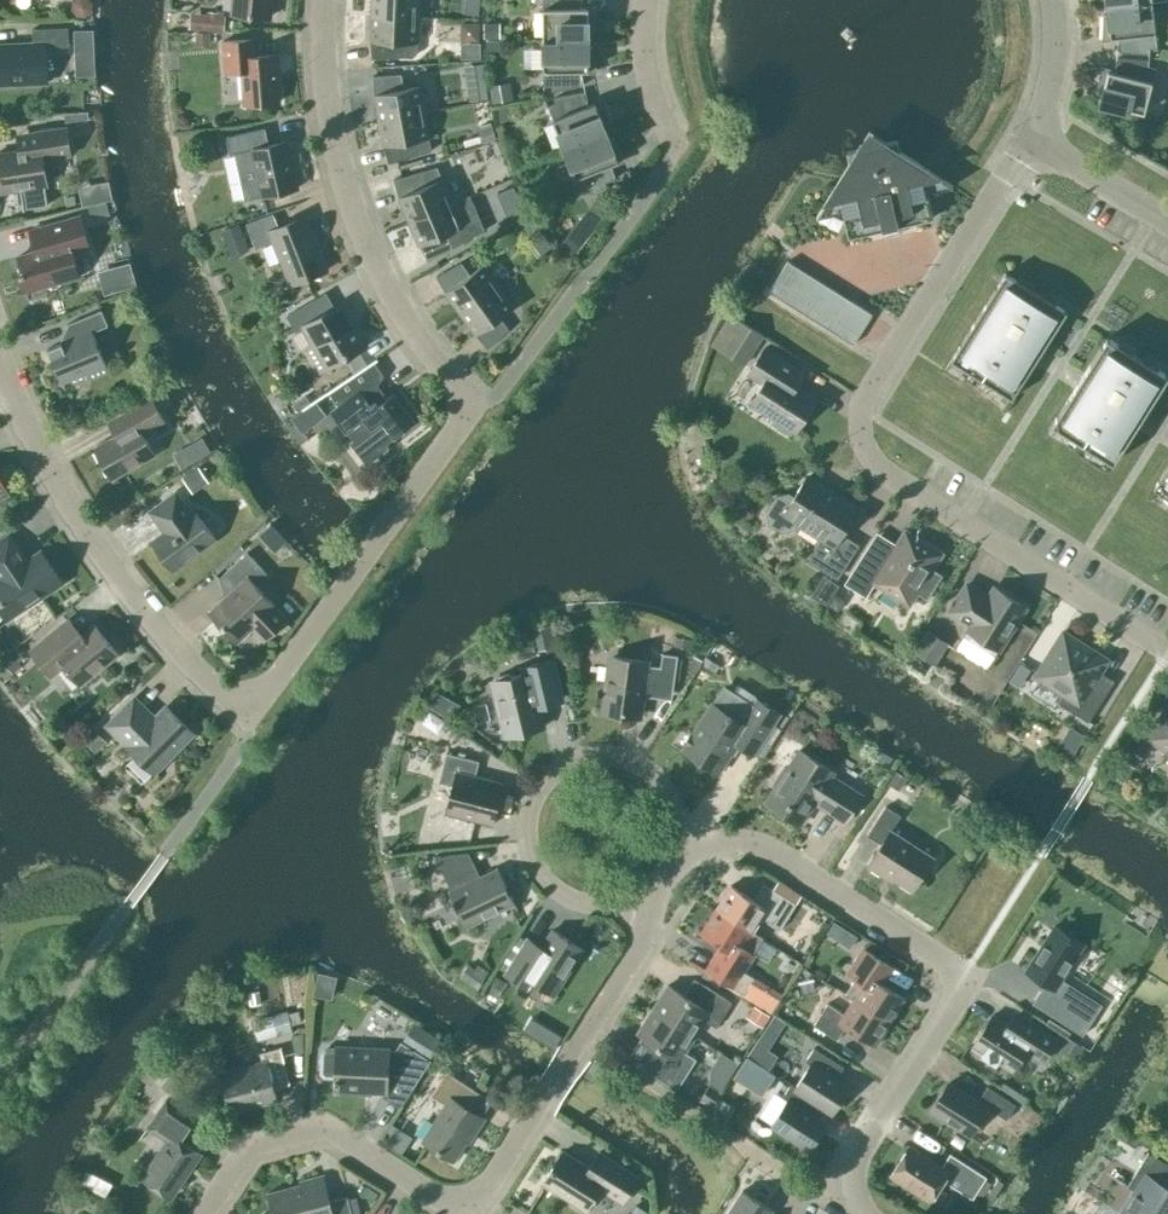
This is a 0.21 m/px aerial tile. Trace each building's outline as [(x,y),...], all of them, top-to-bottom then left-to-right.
[(269,17),(271,0),(235,0),(233,13),(269,17)] [(419,16),(419,0),(372,0),(372,14),(419,16)] [(483,0),(468,0),(467,15),(482,15),(483,0)] [(589,39),(589,31),(592,31),(595,7),(587,7),(587,8),(579,8),(579,0),(543,0),(543,39),(589,39)] [(1152,1),(1107,6),(1108,14),(1105,14),(1104,38),(1112,37),(1119,36),(1121,49),(1117,50),(1117,51),(1149,53),(1149,48),(1157,47),(1152,1)] [(226,16),(191,13),(190,28),(224,31),(226,16)] [(419,16),(372,14),(371,41),(372,59),(400,56),(401,42),(418,42),(419,16)] [(486,61),(486,55),(504,54),(502,21),(461,24),(463,62),(486,61)] [(90,46),(89,25),(73,26),(75,66),(85,65),(84,46),(90,46)] [(69,46),(68,27),(32,28),(33,43),(0,44),(0,84),(47,82),(45,47),(69,46)] [(256,55),(254,38),(223,40),(225,71),(242,70),(245,104),(280,101),(276,54),(256,55)] [(589,47),(589,39),(543,39),(544,85),(552,85),(553,91),(584,85),(583,84),(580,84),(580,70),(588,70),(588,71),(596,70),(592,46),(589,47)] [(1148,60),(1117,57),(1117,58),(1120,59),(1117,73),(1109,71),(1109,70),(1102,68),(1099,92),(1102,93),(1100,101),(1144,112),(1156,67),(1148,65),(1148,60)] [(379,120),(425,111),(425,109),(434,107),(430,85),(421,87),(421,85),(404,88),(402,74),(373,76),(374,94),(379,120)] [(486,80),(468,83),(470,101),(488,98),(486,80)] [(488,84),(491,101),(513,97),(510,80),(488,84)] [(548,105),(565,149),(607,132),(604,124),(607,124),(601,100),(594,102),(594,103),(587,106),(582,93),(585,92),(585,91),(554,97),(555,102),(548,105)] [(430,137),(425,111),(379,120),(384,146),(389,163),(431,150),(429,137),(430,137)] [(495,138),(492,125),(479,129),(482,142),(495,138)] [(71,154),(67,127),(29,132),(32,149),(0,154),(0,184),(1,191),(20,188),(23,208),(48,204),(45,184),(47,183),(43,158),(71,154)] [(297,188),(286,141),(269,145),(265,128),(226,136),(230,154),(253,149),(263,195),(297,188)] [(610,139),(607,132),(565,149),(582,191),(591,188),(593,194),(607,188),(604,182),(616,178),(610,164),(617,161),(617,162),(625,159),(613,137),(610,139)] [(952,186),(953,185),(916,161),(900,151),(898,139),(886,142),(870,132),(859,148),(848,151),(850,162),(840,179),(817,216),(818,216),(833,192),(839,196),(849,236),(886,228),(887,235),(891,234),(891,232),(899,230),(898,225),(933,217),(925,177),(929,171),(952,186)] [(394,179),(399,196),(409,221),(453,203),(442,178),(427,184),(421,171),(394,179)] [(471,195),(453,203),(409,221),(419,245),(428,261),(485,229),(471,195)] [(608,211),(594,200),(581,217),(595,228),(608,211)] [(110,214),(106,201),(87,206),(91,220),(110,214)] [(279,227),(273,212),(246,223),(255,247),(273,240),(290,283),(327,269),(306,216),(279,227)] [(73,252),(89,247),(80,215),(44,225),(48,242),(45,248),(19,255),(23,271),(20,272),(25,291),(80,276),(73,252)] [(250,249),(239,222),(221,229),(231,256),(250,249)] [(800,268),(788,260),(769,291),(781,298),(800,268)] [(461,313),(499,286),(484,264),(470,274),(462,262),(436,276),(445,292),(461,313)] [(99,274),(106,299),(139,290),(133,265),(99,274)] [(812,276),(800,268),(781,298),(793,306),(812,276)] [(1006,273),(951,359),(1012,398),(1067,311),(1006,273)] [(825,283),(812,276),(793,306),(806,314),(825,283)] [(837,291),(825,283),(806,314),(818,321),(837,291)] [(514,307),(499,286),(461,313),(476,334),(488,348),(509,329),(501,317),(514,307)] [(849,299),(837,291),(818,321),(830,329),(849,299)] [(287,315),(296,331),(303,327),(314,344),(306,348),(320,371),(367,344),(342,302),(334,307),(326,293),(287,315)] [(873,313),(849,299),(830,329),(854,344),(873,313)] [(47,348),(65,392),(67,391),(63,381),(86,372),(89,378),(109,370),(93,331),(108,325),(102,310),(67,324),(73,338),(47,348)] [(730,314),(711,344),(744,365),(763,335),(730,314)] [(1113,462),(1167,375),(1107,337),(1052,423),(1113,462)] [(785,379),(794,365),(765,347),(748,374),(763,383),(751,403),(775,419),(771,425),(789,436),(813,397),(785,379)] [(377,358),(353,373),(302,408),(303,409),(329,392),(338,405),(331,411),(353,439),(350,442),(367,464),(389,447),(386,444),(414,422),(392,394),(386,399),(373,390),(383,376),(374,362),(378,359),(377,358)] [(164,420),(151,397),(123,413),(131,427),(94,447),(112,479),(155,454),(142,432),(164,420)] [(185,472),(191,492),(210,486),(202,462),(213,458),(207,441),(178,450),(185,472)] [(1153,487),(1167,497),(1167,465),(1153,487)] [(810,559),(837,576),(857,545),(841,535),(859,507),(839,494),(837,496),(807,477),(793,498),(788,494),(774,497),(767,509),(770,523),(782,530),(796,527),(799,522),(824,537),(810,559)] [(176,490),(149,511),(164,531),(153,540),(175,569),(216,539),(194,509),(192,511),(176,490)] [(889,556),(870,544),(845,583),(866,596),(874,582),(904,601),(912,599),(920,587),(921,587),(933,568),(932,568),(941,553),(906,530),(889,556)] [(10,533),(0,540),(0,607),(8,619),(63,582),(41,550),(27,559),(10,533)] [(289,619),(276,606),(256,584),(267,573),(247,551),(219,578),(231,591),(209,611),(238,642),(251,629),(264,642),(289,619)] [(839,584),(823,574),(810,594),(827,604),(839,584)] [(999,648),(1025,607),(995,587),(985,602),(977,597),(980,592),(967,584),(950,610),(972,624),(968,629),(999,648)] [(81,685),(119,654),(94,623),(73,640),(60,624),(30,649),(48,671),(60,660),(81,685)] [(556,646),(551,623),(532,628),(538,650),(556,646)] [(949,642),(926,628),(912,650),(935,664),(949,642)] [(1100,671),(1108,659),(1063,631),(1035,676),(1064,694),(1059,702),(1088,721),(1114,680),(1100,671)] [(673,689),(678,655),(663,653),(661,667),(609,659),(602,708),(642,713),(644,696),(653,690),(654,686),(673,689)] [(538,701),(563,695),(554,659),(529,666),(530,672),(513,676),(509,673),(500,676),(497,680),(495,680),(499,696),(495,696),(501,721),(505,720),(509,735),(544,726),(538,701)] [(441,697),(433,712),(454,724),(462,708),(441,697)] [(154,771),(193,732),(167,706),(155,718),(134,698),(108,724),(129,744),(128,745),(154,771)] [(754,754),(780,714),(757,699),(742,722),(712,703),(682,749),(708,765),(710,769),(715,769),(719,772),(737,744),(754,754)] [(1167,756),(1167,711),(1164,709),(1146,738),(1167,751),(1166,754),(1167,756)] [(1060,747),(1072,756),(1085,739),(1074,731),(1060,747)] [(845,821),(862,794),(831,775),(834,771),(800,749),(788,768),(785,766),(773,785),(776,787),(766,802),(800,824),(815,801),(845,821)] [(1135,767),(1141,756),(1132,750),(1125,761),(1135,767)] [(491,825),(502,782),(475,775),(479,761),(447,753),(439,782),(453,785),(446,813),(491,825)] [(913,889),(933,858),(891,831),(901,815),(886,805),(868,834),(882,843),(869,865),(884,874),(885,872),(913,889)] [(497,910),(514,902),(498,869),(480,877),(473,875),(470,869),(468,852),(435,856),(436,873),(443,869),(452,888),(448,890),(466,926),(486,916),(489,907),(497,910)] [(716,909),(752,931),(761,917),(781,929),(797,903),(771,887),(761,903),(731,885),(716,909)] [(752,931),(716,909),(701,933),(731,951),(716,976),(744,993),(742,996),(771,1013),(778,1000),(758,988),(762,982),(742,970),(753,953),(743,946),(752,931)] [(1084,943),(1055,925),(1026,970),(1055,988),(1084,943)] [(553,994),(583,948),(553,929),(542,946),(528,937),(505,973),(521,983),(525,976),(553,994)] [(854,999),(890,1022),(905,998),(876,979),(884,966),(861,951),(847,973),(854,977),(844,993),(854,999)] [(653,1008),(695,1035),(705,1019),(716,1026),(732,1002),(694,978),(684,994),(668,984),(653,1008)] [(1033,1000),(1066,1021),(1074,1008),(1041,987),(1033,1000)] [(875,1046),(890,1022),(854,999),(845,1014),(828,1003),(814,1024),(837,1039),(845,1027),(875,1046)] [(695,1035),(653,1008),(638,1033),(654,1043),(639,1065),(677,1089),(696,1058),(685,1051),(695,1035)] [(292,1030),(287,1010),(251,1020),(256,1040),(292,1030)] [(289,1013),(291,1023),(301,1021),(298,1010),(289,1013)] [(1095,1023),(1080,1013),(1068,1033),(1083,1042),(1095,1023)] [(1030,1043),(1047,1054),(1057,1038),(1029,1020),(1021,1033),(992,1015),(973,1045),(1013,1070),(1030,1043)] [(414,1021),(401,1042),(429,1059),(441,1039),(414,1021)] [(1066,1035),(1059,1047),(1078,1059),(1085,1047),(1066,1035)] [(337,1047),(323,1046),(320,1050),(319,1072),(323,1077),(336,1078),(335,1090),(359,1091),(359,1089),(387,1090),(387,1074),(394,1074),(413,1086),(430,1060),(429,1059),(401,1042),(396,1050),(388,1049),(337,1047)] [(273,1084),(289,1080),(281,1047),(260,1052),(263,1062),(222,1072),(232,1111),(277,1099),(273,1084)] [(810,1063),(795,1087),(833,1111),(848,1087),(836,1079),(844,1066),(814,1047),(805,1060),(810,1063)] [(763,1099),(777,1078),(749,1060),(735,1081),(763,1099)] [(474,1133),(484,1117),(463,1104),(473,1088),(446,1071),(431,1095),(445,1105),(423,1140),(454,1160),(472,1131),(474,1133)] [(1007,1119),(1016,1104),(987,1086),(978,1100),(949,1082),(931,1110),(969,1135),(987,1106),(1007,1119)] [(820,1103),(795,1087),(790,1083),(782,1096),(787,1100),(772,1123),(809,1147),(825,1123),(812,1115),(820,1103)] [(171,1196),(201,1152),(180,1139),(195,1118),(167,1099),(147,1127),(167,1141),(143,1177),(171,1196)] [(726,1120),(734,1107),(722,1100),(714,1112),(726,1120)] [(1124,1133),(1118,1141),(1131,1150),(1137,1142),(1124,1133)] [(986,1176),(974,1168),(950,1153),(942,1166),(909,1145),(890,1174),(930,1200),(943,1179),(972,1198),(986,1176)] [(622,1202),(639,1176),(599,1151),(589,1167),(563,1150),(542,1183),(585,1210),(599,1187),(622,1202)] [(1148,1151),(1128,1185),(1135,1190),(1121,1213),(1167,1213),(1167,1163),(1148,1151)] [(82,1188),(108,1201),(114,1187),(88,1175),(82,1188)] [(347,1196),(330,1200),(323,1175),(300,1180),(301,1184),(268,1193),(273,1213),(352,1213),(347,1196)] [(773,1209),(742,1189),(727,1213),(770,1213),(773,1209)]
